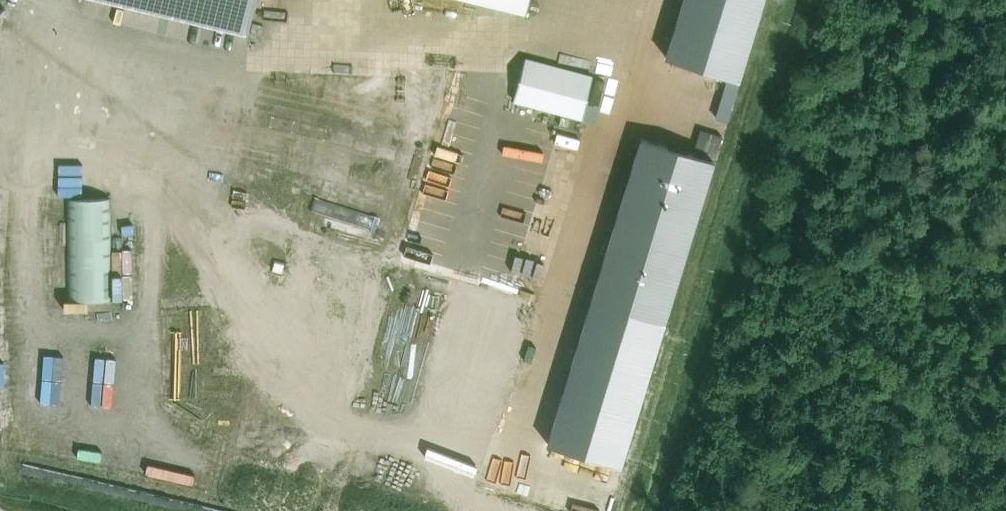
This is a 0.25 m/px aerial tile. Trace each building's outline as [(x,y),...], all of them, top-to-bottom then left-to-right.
[(249,33),(257,0),(114,0),(249,33)] [(527,11),(529,0),(482,0),(527,11)] [(666,57),(741,80),(765,0),(684,0),(666,57)] [(585,117),(594,77),(525,59),(516,98),(585,117)] [(58,137),(57,187),(81,188),(82,138),(58,137)] [(642,138),(593,298),(667,321),(716,160),(642,138)] [(68,199),(68,301),(110,301),(110,199),(68,199)] [(120,263),(120,286),(141,286),(141,263),(120,263)] [(667,321),(593,298),(547,445),(622,468),(667,321)]
